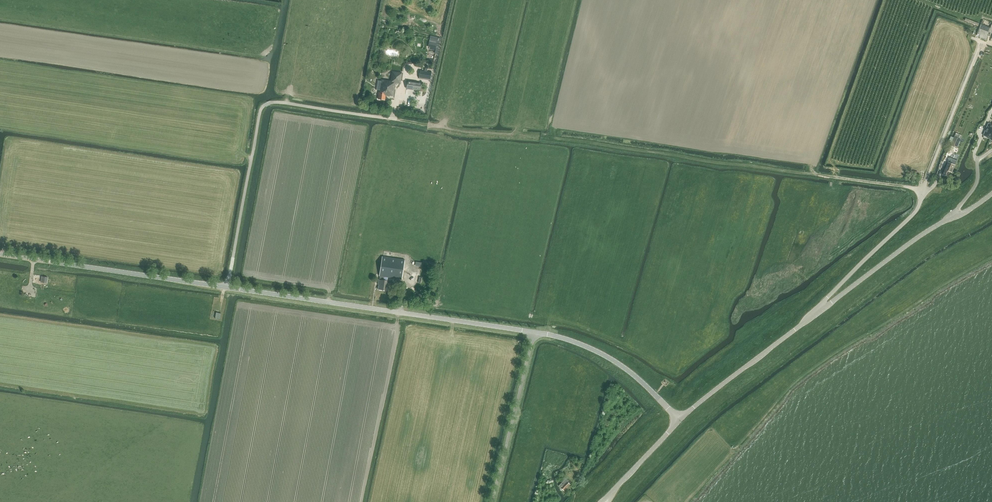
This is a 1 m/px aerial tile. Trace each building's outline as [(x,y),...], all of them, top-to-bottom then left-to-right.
[(978,33),(980,34),(979,37),(986,40),(989,32),(991,33),(991,25),(991,24),(990,28),(981,24),(978,33)] [(432,36),(429,49),(435,50),(434,53),(437,54),(439,44),(437,43),(438,37),(432,36)] [(391,56),(398,57),(399,49),(389,48),(390,45),(384,44),(383,48),(379,47),(378,54),(385,55),(385,56),(387,57),(388,54),(391,54),(391,56)] [(420,70),(419,78),(424,79),(430,80),(431,71),(427,71),(427,69),(425,68),(424,70),(420,70)] [(377,94),(376,99),(383,100),(383,95),(387,96),(387,95),(391,96),(392,88),(397,89),(400,72),(390,71),(388,80),(379,79),(376,94),(377,94)] [(408,81),(407,89),(420,90),(421,83),(408,81)] [(983,135),(987,137),(986,137),(990,139),(991,134),(991,125),(989,123),(983,135)] [(954,136),(951,145),(957,147),(959,143),(961,139),(954,136)] [(955,165),(957,162),(953,160),(951,163),(948,161),(942,174),(948,177),(950,172),(952,173),(956,165),(955,165)] [(379,279),(378,283),(379,283),(378,289),(386,290),(388,277),(402,279),(405,260),(382,257),(379,276),(380,276),(379,280),(379,279)] [(496,339),(496,344),(491,344),(491,351),(501,351),(501,339),(496,339)] [(566,478),(558,485),(564,491),(570,485),(567,481),(568,480),(566,478)]
